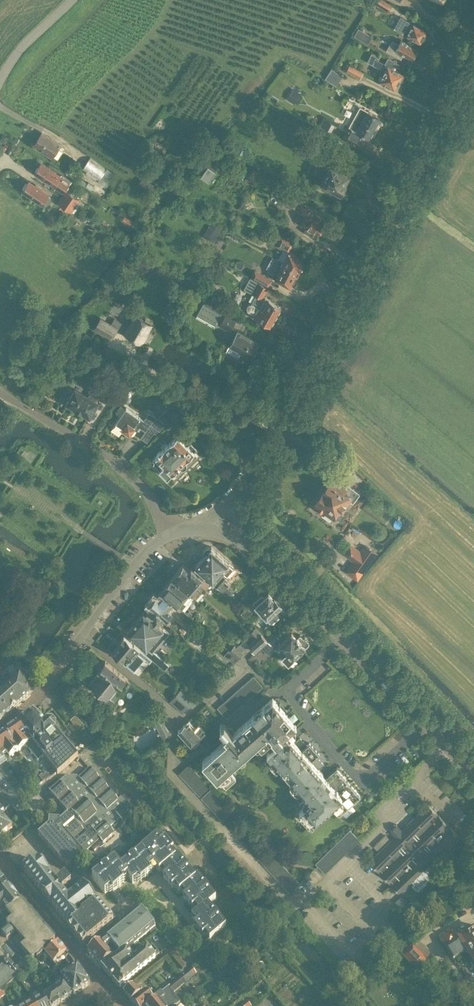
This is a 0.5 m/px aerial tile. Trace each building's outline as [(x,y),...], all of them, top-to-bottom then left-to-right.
[(373,3),(387,11),(391,5),(383,0),(375,0),(373,3)] [(421,41),(423,42),(426,35),(424,34),(427,30),(413,23),(409,21),(400,16),(393,27),(403,33),(407,24),(411,26),(407,34),(420,42),(421,41)] [(358,28),(354,35),(368,43),(372,36),(358,28)] [(392,40),(386,50),(401,58),(404,54),(411,58),(412,56),(414,57),(418,51),(416,50),(417,48),(401,39),(399,43),(392,40)] [(375,58),(372,64),(382,69),(381,71),(383,72),(383,73),(382,76),(380,75),(379,79),(380,79),(378,83),(380,84),(381,85),(383,85),(384,86),(385,83),(395,89),(395,88),(398,87),(400,83),(399,81),(400,80),(401,81),(404,75),(402,74),(403,73),(395,68),(398,63),(388,57),(385,63),(375,58)] [(349,64),(346,71),(360,78),(363,71),(349,64)] [(331,68),(325,78),(336,85),(343,75),(331,68)] [(293,88),(287,98),(295,103),(301,93),(293,88)] [(360,105),(346,132),(361,140),(361,139),(364,134),(369,137),(380,117),(367,109),(360,105)] [(42,132),(33,145),(52,157),(61,144),(42,132)] [(361,140),(346,132),(343,137),(358,146),(361,140)] [(151,145),(147,151),(159,160),(163,155),(151,145)] [(90,158),(82,168),(105,185),(114,172),(108,167),(106,169),(90,158)] [(210,162),(201,175),(209,181),(218,167),(210,162)] [(41,163),(35,172),(54,185),(63,192),(70,182),(60,176),(41,163)] [(330,163),(320,181),(341,193),(342,191),(344,191),(347,187),(345,185),(346,183),(345,182),(350,173),(330,163)] [(143,177),(137,185),(149,193),(149,192),(153,194),(158,187),(154,185),(143,177)] [(28,181),(22,190),(42,203),(42,202),(46,205),(48,204),(51,200),(51,198),(47,195),(48,194),(28,181)] [(282,185),(276,196),(283,199),(281,201),(297,210),(304,214),(299,223),(306,227),(304,231),(312,235),(315,230),(319,233),(325,223),(319,220),(321,216),(302,206),(304,203),(299,201),(301,198),(289,191),(290,189),(282,185)] [(66,190),(58,202),(71,211),(79,199),(66,190)] [(208,225),(203,236),(215,242),(220,231),(208,225)] [(278,258),(300,270),(305,259),(289,251),(294,242),(281,235),(275,245),(283,249),(278,258)] [(209,244),(203,254),(208,256),(213,247),(209,244)] [(274,256),(267,269),(272,272),(271,275),(275,277),(289,284),(294,275),(297,277),(300,270),(299,270),(300,270),(278,258),(274,256)] [(254,269),(250,277),(269,286),(273,280),(254,269)] [(250,277),(244,289),(257,296),(253,304),(251,303),(249,304),(247,306),(247,308),(247,310),(248,311),(254,314),(253,316),(270,325),(281,305),(268,298),(264,296),(269,286),(250,277)] [(230,330),(232,327),(237,317),(229,313),(226,311),(225,314),(214,308),(215,306),(206,301),(205,303),(204,302),(196,316),(214,326),(216,322),(219,324),(219,325),(229,331),(230,331),(230,330)] [(101,317),(94,329),(111,339),(117,328),(124,332),(124,333),(141,343),(149,332),(148,331),(153,323),(135,313),(130,321),(128,320),(125,324),(114,318),(111,323),(101,317)] [(238,357),(241,351),(251,357),(260,342),(237,330),(232,327),(230,330),(235,333),(229,344),(226,351),(238,357)] [(70,340),(54,353),(60,360),(76,347),(70,340)] [(69,395),(66,400),(68,401),(67,403),(74,407),(81,411),(89,416),(97,401),(96,400),(98,396),(100,396),(108,382),(98,376),(90,390),(90,391),(88,396),(75,388),(70,396),(69,395)] [(143,419),(138,415),(126,406),(113,425),(122,431),(124,429),(129,433),(134,428),(137,430),(138,428),(140,426),(146,431),(141,437),(147,441),(154,431),(156,433),(159,429),(160,430),(176,413),(167,408),(163,412),(161,411),(156,416),(149,411),(144,419),(143,419)] [(180,415),(173,423),(182,431),(189,423),(180,415)] [(158,453),(153,459),(154,460),(153,463),(159,469),(167,477),(171,473),(172,473),(179,466),(180,466),(181,465),(181,466),(185,466),(187,464),(187,461),(186,460),(187,459),(187,458),(194,451),(197,448),(181,431),(160,451),(159,451),(157,452),(158,453)] [(318,501),(315,506),(324,512),(325,510),(334,516),(344,501),(347,503),(350,499),(353,501),(359,492),(348,483),(345,487),(337,481),(335,484),(329,480),(316,499),(318,501)] [(350,544),(344,553),(353,560),(346,570),(357,579),(376,552),(366,545),(361,552),(350,544)] [(196,564),(195,565),(212,580),(213,581),(214,580),(214,579),(220,573),(222,575),(224,572),(227,575),(234,568),(229,563),(230,562),(228,561),(222,555),(217,551),(212,547),(212,546),(207,546),(203,550),(204,554),(204,555),(196,564)] [(183,563),(172,576),(193,595),(195,597),(201,590),(203,591),(211,581),(204,575),(203,576),(191,566),(189,569),(183,563)] [(223,575),(214,584),(227,596),(232,591),(227,586),(229,584),(225,581),(227,579),(223,575)] [(193,595),(172,576),(165,584),(166,584),(161,591),(173,602),(177,605),(182,609),(193,595)] [(173,602),(161,591),(160,592),(163,594),(159,599),(155,596),(149,604),(156,609),(153,612),(158,616),(166,623),(169,619),(167,617),(173,610),(169,607),(173,602)] [(262,593),(241,612),(245,617),(257,607),(267,617),(267,616),(272,622),(279,616),(274,610),(281,604),(274,596),(274,597),(269,591),(264,595),(262,593)] [(133,623),(127,630),(145,646),(142,649),(141,650),(146,654),(164,669),(169,664),(154,651),(169,633),(164,628),(157,622),(159,621),(157,619),(155,620),(144,611),(145,611),(144,610),(143,611),(137,618),(133,622),(133,623)] [(248,644),(248,645),(255,652),(262,646),(268,640),(265,637),(261,632),(261,633),(255,627),(249,633),(254,639),(248,644)] [(271,631),(265,637),(268,640),(275,648),(282,640),(276,633),(274,634),(271,631)] [(282,640),(275,648),(282,655),(281,656),(288,662),(288,661),(290,663),(295,659),(293,657),(305,646),(309,643),(309,640),(305,637),(303,637),(300,634),(297,637),(292,631),(282,640)] [(120,642),(112,651),(121,658),(120,658),(126,664),(134,671),(135,671),(133,669),(146,654),(141,650),(142,649),(140,648),(135,644),(126,636),(124,634),(118,640),(120,642)] [(243,640),(236,646),(242,650),(247,645),(248,645),(248,644),(244,639),(243,640)] [(233,645),(230,650),(239,658),(243,653),(244,652),(242,650),(236,646),(234,644),(233,645)] [(229,649),(223,655),(229,659),(234,662),(234,663),(235,662),(238,659),(239,658),(230,650),(229,649)] [(99,670),(89,681),(107,696),(105,698),(109,701),(112,697),(115,700),(120,694),(114,688),(116,686),(118,688),(119,687),(123,690),(131,681),(105,659),(104,661),(103,660),(101,660),(98,663),(98,666),(99,667),(98,668),(99,670)] [(10,686),(5,689),(17,707),(23,702),(30,696),(21,677),(23,676),(18,670),(10,677),(14,681),(12,683),(10,686)] [(258,690),(263,686),(253,675),(249,679),(258,690)] [(5,678),(0,681),(0,685),(3,691),(0,694),(0,703),(7,716),(17,707),(5,689),(10,686),(5,678)] [(254,694),(258,690),(249,679),(244,683),(254,694)] [(249,698),(254,694),(244,683),(240,687),(249,698)] [(197,698),(184,687),(171,702),(182,712),(197,698)] [(235,691),(245,702),(249,698),(240,687),(235,691)] [(240,706),(245,702),(235,691),(231,695),(240,706)] [(235,710),(240,706),(231,695),(229,697),(226,699),(235,710)] [(235,778),(227,767),(257,741),(262,746),(265,742),(270,747),(267,750),(282,767),(281,768),(291,778),(291,777),(307,795),(299,802),(303,806),(299,810),(311,824),(331,806),(339,814),(360,796),(337,769),(326,778),(322,773),(323,773),(321,771),(318,767),(323,763),(316,756),(319,753),(309,742),(307,744),(300,737),(295,742),(292,738),(291,736),(289,737),(285,733),(294,725),(295,725),(296,724),(295,723),(294,723),(274,700),(274,699),(273,698),(252,716),(253,716),(234,732),(233,731),(233,729),(231,727),(227,727),(224,723),(223,723),(223,724),(220,724),(220,726),(220,727),(226,734),(224,735),(227,738),(203,760),(217,776),(226,787),(235,778)] [(226,699),(222,703),(231,714),(235,710),(226,699)] [(222,703),(217,707),(226,717),(229,715),(231,714),(222,703)] [(34,713),(17,725),(44,758),(57,775),(78,757),(55,731),(56,725),(52,722),(48,721),(44,724),(34,713)] [(151,720),(161,739),(169,732),(160,716),(151,720)] [(189,719),(178,730),(191,744),(205,730),(199,723),(196,726),(189,719)] [(17,725),(4,733),(18,752),(25,747),(38,762),(44,758),(17,725)] [(4,733),(0,737),(0,753),(3,757),(6,754),(10,758),(18,752),(4,733)] [(156,748),(150,754),(155,759),(161,753),(156,748)] [(1,774),(1,773),(10,767),(5,760),(3,757),(0,753),(0,773),(1,774)] [(193,768),(189,763),(179,773),(183,777),(193,768)] [(183,777),(187,782),(197,772),(193,768),(183,777)] [(48,825),(38,835),(63,865),(70,867),(91,848),(94,852),(99,848),(100,849),(104,846),(102,844),(115,834),(110,828),(113,826),(114,827),(118,824),(117,822),(120,820),(125,825),(136,815),(121,798),(118,801),(90,769),(79,778),(77,776),(70,776),(68,777),(67,776),(48,792),(68,814),(60,821),(59,820),(49,819),(48,825)] [(41,775),(43,780),(50,777),(48,772),(41,775)] [(201,777),(197,772),(187,782),(191,786),(201,777)] [(8,805),(10,804),(11,805),(16,802),(20,799),(15,792),(1,773),(1,774),(0,773),(0,792),(8,805)] [(191,786),(195,790),(205,781),(201,777),(191,786)] [(30,792),(34,788),(28,779),(23,783),(30,792)] [(195,790),(199,795),(209,785),(205,781),(195,790)] [(24,785),(15,792),(20,799),(29,792),(26,787),(24,785)] [(215,792),(211,787),(201,797),(205,801),(215,792)] [(4,811),(11,805),(10,804),(8,805),(0,792),(0,814),(4,811)] [(129,804),(135,799),(128,792),(123,797),(129,804)] [(205,801),(209,806),(219,796),(215,792),(205,801)] [(213,810),(224,800),(219,796),(209,806),(213,810)] [(228,805),(224,800),(213,810),(217,814),(228,805)] [(24,813),(16,802),(11,805),(19,817),(24,813)] [(436,860),(434,859),(459,835),(428,803),(406,825),(408,827),(401,833),(401,832),(400,832),(399,832),(399,833),(398,833),(398,834),(398,835),(399,835),(393,841),(391,840),(369,861),(400,893),(412,881),(414,882),(413,883),(417,888),(442,863),(438,859),(436,860)] [(217,814),(222,819),(229,812),(232,809),(229,806),(228,805),(217,814)] [(0,814),(0,838),(12,828),(0,814)] [(355,843),(359,839),(350,829),(345,833),(355,843)] [(345,833),(341,837),(351,847),(355,843),(345,833)] [(157,836),(142,848),(142,849),(153,862),(156,865),(154,866),(159,872),(162,870),(161,869),(175,858),(173,856),(157,836)] [(347,851),(351,847),(341,837),(337,841),(347,851)] [(347,851),(337,841),(332,846),(342,856),(347,851)] [(338,860),(342,856),(332,846),(328,850),(338,860)] [(271,851),(267,847),(257,857),(261,861),(271,851)] [(128,860),(120,867),(128,876),(127,877),(133,884),(139,879),(141,882),(141,881),(139,879),(143,876),(145,878),(151,873),(149,870),(154,866),(156,865),(153,862),(142,849),(142,848),(141,849),(141,850),(133,856),(128,860)] [(338,860),(328,850),(324,854),(334,864),(338,860)] [(261,861),(265,865),(275,856),(271,851),(261,861)] [(329,868),(334,864),(324,854),(319,858),(329,868)] [(175,858),(161,869),(162,870),(166,875),(163,877),(172,888),(175,886),(178,891),(195,878),(188,870),(189,870),(185,865),(182,862),(177,856),(175,858)] [(279,860),(275,856),(265,865),(269,870),(279,860)] [(319,858),(315,862),(325,872),(329,868),(319,858)] [(54,909),(68,898),(63,892),(71,885),(65,877),(57,884),(36,859),(22,870),(54,909)] [(101,870),(92,878),(105,894),(111,889),(113,891),(113,892),(124,883),(122,881),(127,877),(128,876),(120,867),(114,859),(106,867),(105,866),(101,870)] [(269,870),(273,874),(284,865),(279,860),(269,870)] [(273,874),(277,879),(288,869),(284,865),(273,874)] [(277,879),(282,883),(292,873),(288,869),(277,879)] [(296,878),(292,873),(282,883),(286,887),(296,878)] [(195,878),(178,891),(179,892),(182,890),(186,895),(183,897),(192,908),(195,906),(199,911),(208,903),(208,904),(216,898),(209,889),(205,885),(198,876),(195,878)] [(300,882),(296,878),(286,887),(290,892),(300,882)] [(54,909),(69,927),(68,928),(83,947),(113,922),(83,885),(68,898),(54,909)] [(0,891),(0,908),(16,896),(8,886),(0,891)] [(16,896),(0,908),(0,914),(1,915),(20,901),(16,896)] [(6,960),(8,961),(15,955),(21,950),(29,959),(16,969),(19,972),(32,961),(55,941),(54,939),(21,901),(20,900),(20,901),(1,915),(0,916),(0,917),(6,925),(9,929),(0,936),(0,965),(6,960)] [(194,915),(192,917),(196,923),(194,925),(202,935),(205,933),(210,939),(216,934),(217,934),(226,926),(219,917),(215,913),(215,912),(208,904),(208,903),(199,911),(194,915)] [(140,910),(107,937),(121,953),(125,950),(126,951),(134,945),(155,927),(141,909),(140,910)] [(178,925),(164,936),(170,944),(184,933),(178,925)] [(439,939),(447,952),(453,961),(466,953),(473,965),(473,931),(459,940),(452,930),(439,939)] [(121,953),(107,936),(100,942),(87,951),(102,969),(121,953)] [(212,942),(203,949),(208,954),(217,947),(212,942)] [(58,943),(45,954),(53,964),(66,953),(58,943)] [(121,953),(102,969),(119,988),(119,989),(156,959),(155,958),(160,954),(152,945),(147,949),(147,948),(141,953),(140,952),(134,945),(126,951),(125,950),(121,953)] [(407,951),(402,956),(417,971),(427,961),(412,946),(407,951)] [(8,982),(17,975),(18,974),(18,973),(19,972),(16,969),(15,970),(8,961),(6,960),(0,965),(0,966),(1,967),(0,968),(0,987),(8,982)] [(69,972),(81,991),(90,985),(78,967),(69,972)] [(61,977),(60,978),(61,980),(62,979),(73,996),(81,991),(69,972),(65,968),(60,972),(63,976),(61,977)] [(147,1005),(175,1005),(180,1003),(173,993),(196,974),(191,968),(160,994),(160,995),(147,1005)] [(17,975),(8,982),(10,984),(20,976),(18,974),(17,975)] [(0,987),(0,989),(2,992),(3,991),(10,984),(8,982),(0,987)] [(160,994),(157,992),(152,996),(145,989),(141,993),(139,991),(142,988),(137,982),(133,985),(123,993),(131,1001),(131,1002),(135,1005),(147,1005),(160,995),(160,994)] [(53,989),(62,1003),(72,997),(62,983),(53,989)] [(53,989),(43,996),(49,1005),(58,1005),(62,1003),(53,989)] [(43,996),(42,996),(41,994),(32,999),(36,1005),(49,1005),(43,996)] [(203,1005),(212,998),(210,996),(201,1002),(203,1005)]
